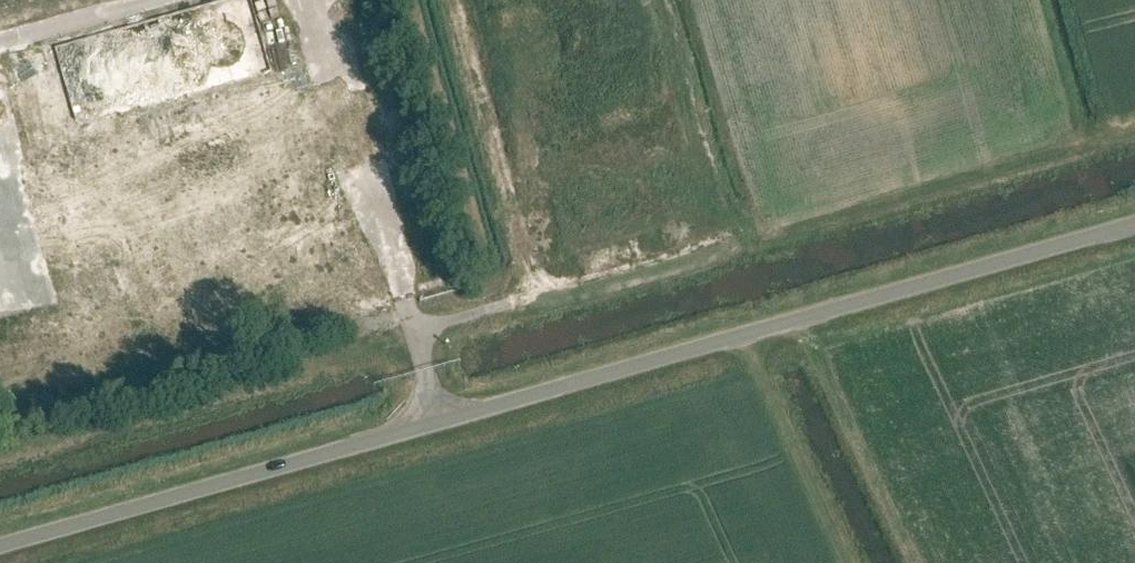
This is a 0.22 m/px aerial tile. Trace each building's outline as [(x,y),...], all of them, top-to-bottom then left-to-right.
[(102,53),(82,72),(101,93),(121,75),(102,53)]
